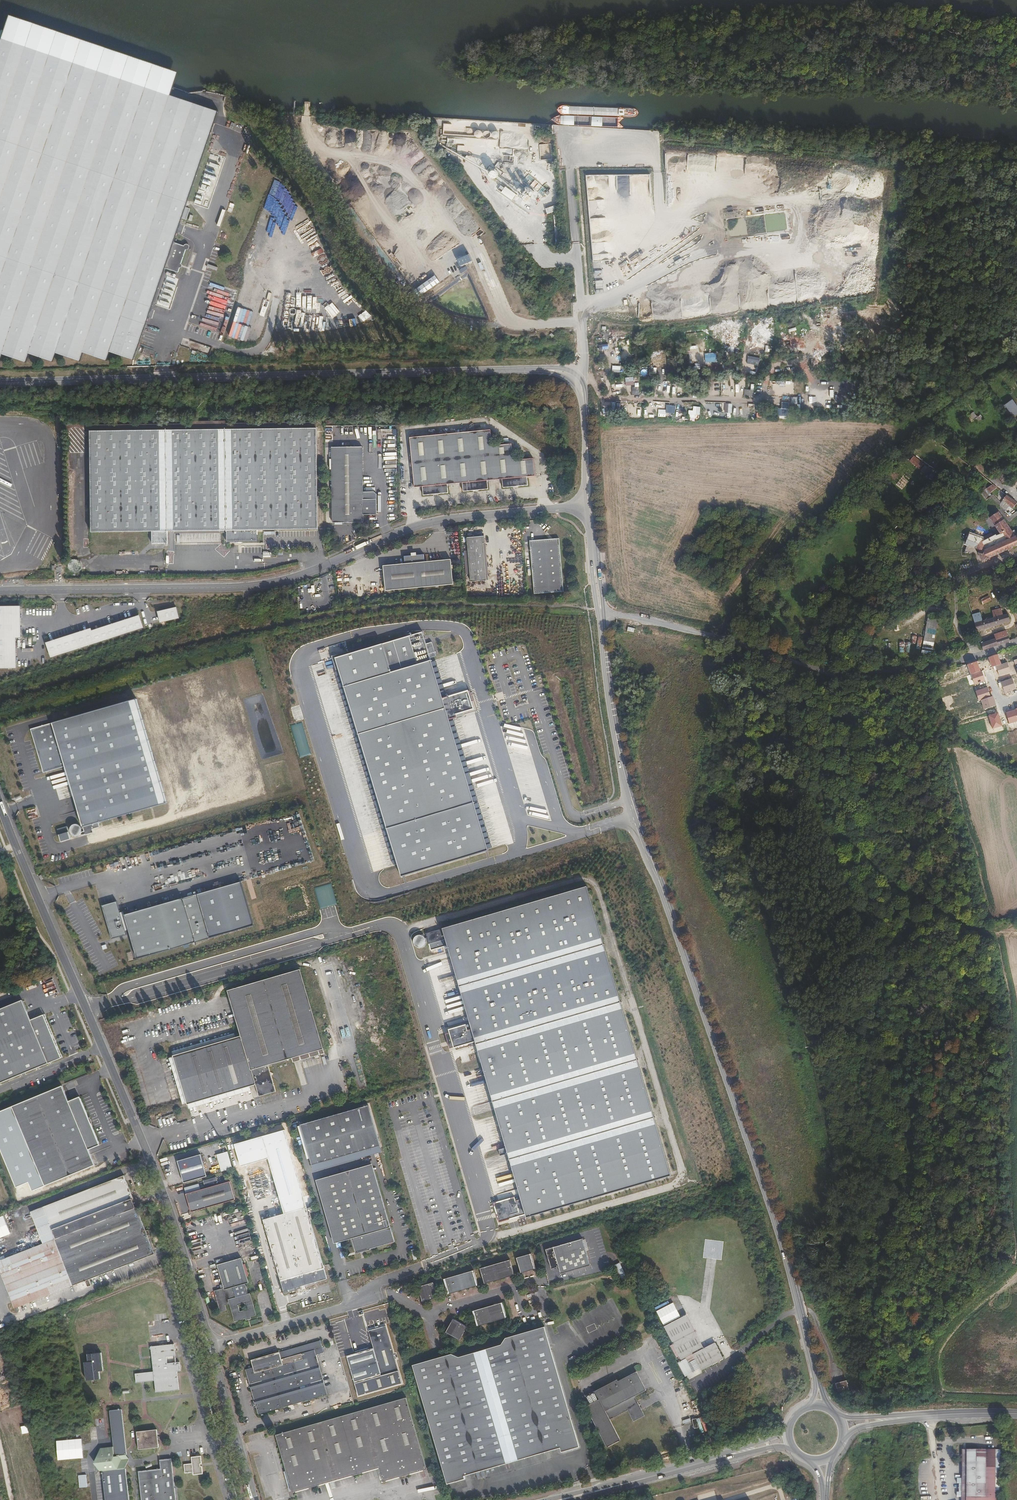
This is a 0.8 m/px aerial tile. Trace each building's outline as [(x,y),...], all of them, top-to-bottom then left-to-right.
[(167,94),(176,69),(10,13),(1,37),(167,94)] [(1,37),(0,41),(0,361),(3,354),(26,362),(30,353),(53,361),(56,352),(80,361),(83,352),(107,360),(110,351),(133,359),(143,330),(148,331),(149,327),(144,326),(146,321),(164,268),(177,272),(186,247),(173,242),(181,218),(186,220),(189,209),(185,207),(215,118),(218,111),(167,94),(1,37)] [(499,163),(494,171),(489,168),(486,173),(494,179),(497,174),(500,176),(503,173),(500,171),(503,166),(499,163)] [(535,180),(530,185),(536,191),(541,185),(535,180)] [(497,189),(512,199),(516,193),(513,191),(514,190),(503,182),(497,189)] [(463,264),(471,261),(468,254),(460,257),(463,264)] [(435,275),(414,290),(418,297),(439,282),(435,275)] [(219,328),(227,300),(213,295),(204,323),(219,328)] [(633,377),(625,377),(625,385),(634,385),(633,377)] [(1016,415),(1016,405),(1012,399),(1004,405),(1014,417),(1016,415)] [(675,406),(666,405),(666,413),(674,413),(675,406)] [(968,416),(963,419),(968,426),(973,422),(968,416)] [(91,424),(91,431),(316,428),(315,422),(315,421),(91,424)] [(316,428),(91,431),(90,431),(91,532),(151,531),(151,543),(167,543),(167,533),(173,533),(174,531),(224,530),(224,533),(226,533),(226,542),(234,542),(243,542),(257,541),(257,530),(317,529),(316,428)] [(409,437),(413,482),(414,486),(414,487),(422,486),(423,495),(447,493),(447,484),(462,483),(463,491),(487,489),(487,480),(502,479),(503,488),(527,485),(527,477),(535,476),(533,458),(513,460),(512,444),(492,446),(490,430),(409,437)] [(362,447),(343,447),(332,447),(332,523),(363,522),(363,515),(376,514),(376,499),(362,499),(362,447)] [(920,463),(912,456),(908,461),(916,468),(920,463)] [(925,466),(921,471),(925,475),(930,470),(925,466)] [(990,500),(982,491),(978,494),(983,501),(986,499),(988,502),(990,500)] [(1015,505),(1004,496),(1000,501),(1011,509),(1015,505)] [(1016,545),(1016,536),(1005,541),(1003,539),(1012,534),(997,514),(989,519),(999,533),(995,535),(999,540),(991,544),(990,542),(985,544),(986,546),(983,548),(982,546),(975,548),(978,553),(981,561),(1005,550),(1006,552),(1012,550),(1011,548),(1016,545)] [(985,544),(990,542),(991,544),(999,540),(995,535),(989,538),(987,535),(980,538),(968,534),(965,544),(966,545),(963,553),(972,556),(978,553),(975,548),(982,546),(983,548),(986,546),(985,544)] [(470,582),(486,581),(483,544),(485,543),(484,536),(467,537),(470,582)] [(533,594),(563,591),(559,538),(529,541),(533,594)] [(404,564),(383,566),(385,590),(452,584),(450,560),(424,562),(423,554),(403,556),(404,564)] [(76,558),(74,558),(71,560),(68,562),(68,565),(68,567),(69,570),(71,572),(74,573),(77,573),(79,571),(81,569),(82,566),(82,564),(80,561),(79,559),(76,558)] [(20,605),(0,605),(0,668),(16,668),(15,637),(20,637),(20,605)] [(176,607),(158,612),(160,622),(179,618),(176,607)] [(1004,623),(1001,615),(999,615),(996,610),(990,612),(993,617),(989,619),(991,627),(1004,623)] [(983,620),(979,612),(971,615),(974,623),(983,620)] [(1010,621),(1007,613),(1001,615),(1004,623),(1010,621)] [(90,629),(46,643),(51,657),(143,628),(139,616),(91,631),(90,629)] [(991,627),(989,619),(983,620),(974,623),(976,631),(991,627)] [(927,620),(921,654),(931,656),(937,621),(927,620)] [(1011,640),(1010,635),(1008,635),(1006,631),(993,635),(994,638),(996,645),(1011,640)] [(423,632),(336,659),(387,829),(474,803),(449,720),(457,718),(456,715),(474,709),(468,691),(443,698),(431,658),(436,656),(432,643),(426,644),(423,632)] [(920,649),(922,637),(912,636),(911,643),(917,644),(916,649),(920,649)] [(996,645),(994,638),(980,643),(982,649),(996,645)] [(909,642),(899,642),(899,653),(906,653),(906,648),(909,648),(909,642)] [(998,653),(988,657),(991,667),(1001,664),(998,653)] [(464,684),(456,655),(447,658),(448,663),(452,662),(456,678),(454,679),(456,686),(464,684)] [(977,661),(967,664),(971,674),(980,671),(977,661)] [(1007,663),(995,666),(998,676),(1010,672),(1007,663)] [(983,672),(971,676),(974,685),(986,681),(983,672)] [(1012,678),(1001,682),(1005,692),(1016,688),(1012,678)] [(988,687),(976,691),(979,700),(991,696),(988,687)] [(992,696),(980,700),(983,710),(996,706),(992,696)] [(99,824),(168,804),(138,700),(53,725),(54,726),(34,732),(45,772),(65,766),(85,833),(82,833),(82,831),(82,830),(82,829),(80,827),(78,826),(76,826),(75,826),(73,827),(72,828),(71,829),(71,830),(71,832),(71,834),(72,836),(73,837),(75,837),(77,838),(78,837),(80,836),(83,837),(86,836),(94,834),(93,831),(101,828),(99,824)] [(1006,713),(1009,723),(1016,721),(1016,709),(1006,713)] [(999,714),(989,717),(992,727),(1002,724),(999,714)] [(512,758),(523,758),(523,754),(529,754),(529,749),(512,749),(512,758)] [(516,768),(533,771),(535,763),(532,762),(531,766),(529,766),(529,764),(517,762),(516,768)] [(347,778),(350,793),(356,792),(357,794),(362,793),(358,774),(355,775),(354,771),(350,771),(352,777),(347,778)] [(474,803),(387,829),(400,877),(488,851),(474,803)] [(67,828),(58,831),(62,843),(71,841),(67,828)] [(241,883),(126,916),(130,931),(138,960),(254,926),(241,883)] [(671,1175),(588,886),(426,933),(427,938),(428,941),(431,951),(448,946),(471,1027),(467,1028),(466,1024),(449,1029),(449,1033),(446,1034),(450,1048),(454,1047),(454,1048),(475,1041),(506,1147),(499,1150),(500,1156),(508,1153),(521,1199),(516,1201),(514,1197),(493,1203),(499,1223),(526,1214),(527,1218),(671,1175)] [(118,903),(103,907),(113,940),(128,936),(126,932),(121,914),(118,903)] [(124,913),(121,914),(126,932),(130,931),(126,916),(124,913)] [(416,946),(418,947),(420,947),(422,947),(424,945),(425,944),(426,941),(428,941),(427,938),(425,938),(425,937),(423,936),(421,935),(419,935),(417,935),(416,936),(414,938),(414,940),(414,941),(414,943),(415,945),(416,946)] [(241,1036),(236,1038),(173,1056),(187,1103),(187,1104),(250,1086),(256,1084),(259,1096),(276,1091),(268,1065),(292,1058),(324,1049),(301,969),(228,990),(241,1036)] [(0,1010),(0,1083),(64,1058),(47,1014),(33,1020),(25,1000),(0,1010)] [(324,1027),(328,1042),(335,1040),(331,1025),(324,1027)] [(173,1056),(236,1038),(235,1033),(171,1051),(173,1056)] [(325,1053),(324,1049),(292,1058),(293,1062),(325,1053)] [(187,1103),(173,1056),(169,1057),(183,1105),(187,1103)] [(63,1086),(12,1106),(43,1185),(94,1166),(88,1150),(99,1146),(80,1097),(69,1102),(63,1086)] [(252,1090),(250,1086),(187,1104),(188,1108),(252,1090)] [(369,1103),(301,1123),(315,1169),(383,1149),(369,1103)] [(216,1153),(221,1171),(233,1168),(228,1150),(216,1153)] [(177,1161),(184,1183),(207,1176),(200,1154),(177,1161)] [(352,1238),(356,1252),(367,1249),(368,1250),(371,1249),(370,1249),(395,1242),(374,1170),(324,1184),(340,1242),(352,1238)] [(43,1244),(3,1259),(18,1300),(12,1303),(15,1308),(73,1286),(79,1284),(81,1290),(91,1286),(89,1280),(155,1254),(137,1208),(136,1208),(132,1198),(133,1198),(124,1175),(43,1207),(52,1229),(56,1239),(44,1243),(43,1244)] [(235,1199),(230,1181),(186,1194),(191,1212),(235,1199)] [(31,1212),(43,1244),(44,1243),(56,1239),(52,1229),(43,1207),(31,1212)] [(310,1213),(309,1213),(306,1207),(263,1220),(284,1291),(327,1278),(310,1220),(312,1219),(310,1213)] [(0,1217),(0,1238),(11,1233),(4,1216),(0,1217)] [(582,1238),(546,1249),(551,1269),(559,1267),(561,1274),(590,1265),(582,1238)] [(532,1253),(516,1257),(521,1273),(536,1268),(532,1253)] [(243,1296),(239,1297),(235,1298),(233,1287),(236,1286),(240,1285),(248,1283),(241,1258),(217,1265),(224,1288),(224,1289),(222,1290),(221,1288),(214,1290),(220,1311),(227,1309),(225,1304),(230,1303),(235,1320),(245,1317),(251,1316),(256,1314),(250,1294),(243,1296)] [(3,1259),(0,1260),(0,1271),(12,1303),(18,1300),(3,1259)] [(510,1259),(479,1268),(483,1284),(514,1275),(510,1259)] [(619,1262),(614,1265),(622,1281),(628,1279),(619,1262)] [(477,1285),(473,1270),(443,1278),(448,1294),(477,1285)] [(433,1281),(418,1286),(422,1302),(438,1297),(433,1281)] [(477,1326),(507,1317),(503,1301),(472,1311),(477,1326)] [(673,1343),(681,1359),(681,1360),(693,1354),(701,1371),(724,1359),(715,1343),(704,1348),(686,1314),(664,1326),(673,1343)] [(467,1325),(453,1318),(446,1332),(459,1340),(467,1325)] [(402,1383),(399,1370),(386,1325),(369,1330),(374,1348),(347,1355),(355,1383),(359,1395),(402,1383)] [(465,1475),(469,1474),(468,1470),(554,1445),(556,1449),(560,1447),(561,1452),(580,1446),(545,1325),(506,1337),(501,1344),(459,1356),(452,1353),(413,1364),(448,1485),(466,1480),(465,1475)] [(246,1369),(258,1414),(294,1403),(328,1394),(317,1355),(324,1352),(321,1340),(251,1360),(253,1367),(246,1369)] [(679,1360),(681,1359),(673,1343),(669,1345),(676,1357),(678,1357),(679,1360)] [(153,1372),(135,1374),(136,1383),(154,1381),(156,1392),(179,1390),(177,1371),(180,1371),(179,1362),(167,1363),(167,1357),(175,1356),(174,1344),(151,1346),(153,1372)] [(88,1362),(84,1362),(86,1380),(100,1379),(99,1371),(103,1371),(101,1352),(87,1354),(88,1362)] [(586,1406),(607,1447),(621,1439),(610,1419),(628,1410),(634,1421),(645,1415),(635,1396),(646,1390),(636,1371),(618,1381),(617,1379),(595,1391),(599,1399),(586,1406)] [(846,1381),(836,1384),(837,1389),(844,1387),(845,1391),(849,1390),(846,1381)] [(382,1479),(383,1480),(427,1467),(406,1397),(276,1434),(292,1490),(307,1486),(349,1474),(377,1466),(379,1465),(379,1467),(377,1467),(377,1468),(380,1480),(382,1479)] [(96,1461),(97,1467),(100,1471),(102,1471),(105,1499),(129,1499),(126,1467),(129,1459),(127,1456),(122,1409),(121,1410),(121,1409),(110,1410),(110,1411),(109,1411),(113,1446),(101,1448),(102,1460),(96,1461)] [(157,1429),(137,1432),(139,1449),(159,1447),(157,1429)] [(82,1439),(56,1441),(58,1460),(83,1458),(82,1439)] [(468,1470),(469,1474),(556,1449),(554,1445),(468,1470)] [(997,1449),(965,1448),(964,1462),(963,1461),(963,1476),(958,1476),(958,1481),(960,1481),(960,1490),(958,1490),(957,1495),(963,1495),(963,1499),(995,1499),(997,1449)] [(192,1463),(184,1464),(185,1473),(193,1472),(193,1475),(203,1474),(202,1466),(201,1466),(200,1464),(202,1464),(201,1456),(191,1457),(192,1463)] [(138,1471),(141,1499),(176,1499),(171,1458),(159,1460),(160,1469),(138,1471)] [(328,1482),(377,1468),(377,1467),(377,1466),(349,1474),(307,1486),(292,1490),(293,1492),(328,1482)] [(427,1467),(383,1480),(383,1482),(427,1469),(427,1467)] [(86,1475),(78,1476),(80,1488),(87,1487),(86,1475)]
